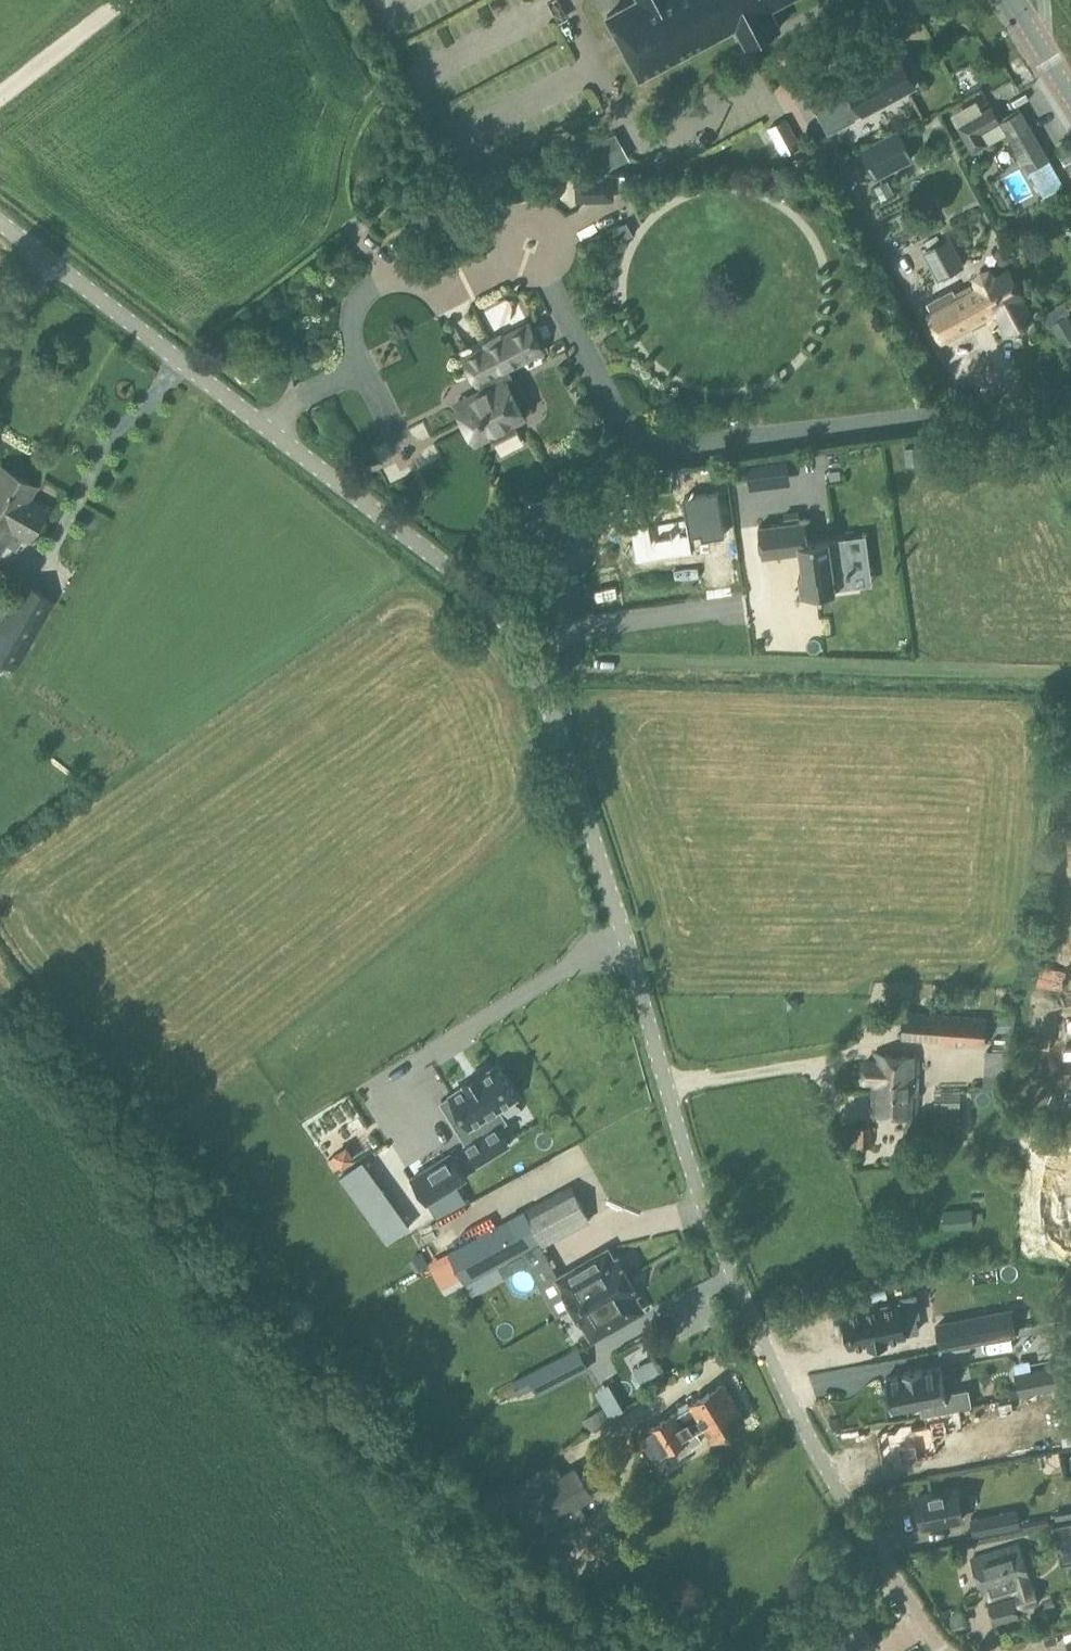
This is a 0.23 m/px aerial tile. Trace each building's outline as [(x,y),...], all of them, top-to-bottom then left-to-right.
[(607,14),(641,77),(737,25),(747,44),(782,25),(772,7),(785,0),(634,0),(607,14)] [(950,40),(951,25),(935,24),(934,40),(950,40)] [(863,113),(917,84),(913,76),(916,72),(909,60),(904,60),(900,52),(883,60),(881,56),(867,64),(869,68),(838,84),(833,75),(807,88),(829,129),(862,111),(863,113)] [(991,105),(957,124),(972,152),(988,143),(981,131),(1000,121),(991,105)] [(1021,110),(1002,121),(1029,169),(1049,158),(1021,110)] [(584,147),(616,129),(610,118),(578,137),(584,147)] [(786,119),(769,129),(783,155),(801,146),(786,119)] [(899,131),(863,149),(876,175),(913,156),(899,131)] [(612,180),(592,181),(593,198),(612,198),(612,180)] [(633,232),(626,221),(615,227),(622,238),(633,232)] [(949,240),(927,252),(940,280),(964,267),(949,240)] [(1010,259),(1011,255),(1006,246),(1002,245),(998,247),(996,252),(1000,260),(1005,261),(1010,259)] [(976,288),(971,291),(984,318),(996,312),(1005,331),(1034,316),(1010,271),(999,277),(997,272),(990,267),(980,269),(974,276),(974,282),(976,288)] [(1051,324),(1064,348),(1070,344),(1070,317),(1068,312),(1051,324)] [(496,372),(541,349),(529,325),(467,357),(479,381),(481,380),(487,392),(460,405),(477,439),(491,432),(494,436),(499,438),(516,429),(518,424),(516,419),(522,416),(518,407),(527,402),(519,386),(510,391),(505,382),(502,383),(496,372)] [(416,408),(401,415),(408,429),(422,422),(416,408)] [(369,448),(384,443),(379,428),(364,432),(369,448)] [(922,446),(904,448),(906,466),(923,464),(922,446)] [(762,462),(747,464),(750,486),(765,483),(762,462)] [(0,467),(0,532),(2,533),(7,524),(4,523),(11,511),(2,506),(11,491),(25,500),(26,498),(27,498),(35,484),(1,464),(0,467)] [(5,540),(4,540),(15,547),(23,534),(29,537),(45,509),(27,498),(26,498),(25,500),(11,491),(2,506),(11,511),(4,523),(7,524),(2,533),(0,532),(0,537),(5,540)] [(685,514),(632,521),(637,560),(691,552),(685,514)] [(805,520),(759,526),(763,556),(801,551),(804,573),(799,574),(802,595),(821,593),(821,594),(824,593),(824,592),(837,591),(837,589),(856,586),(849,536),(808,542),(805,520)] [(559,533),(533,538),(536,551),(561,546),(559,533)] [(9,568),(0,564),(0,585),(9,568)] [(0,619),(0,633),(26,648),(55,598),(22,580),(0,619)] [(55,681),(42,674),(39,679),(52,687),(55,681)] [(903,1012),(901,1039),(984,1045),(986,1018),(903,1012)] [(1014,1017),(998,1016),(997,1030),(1013,1031),(1014,1017)] [(866,1061),(865,1081),(875,1082),(872,1114),(918,1116),(919,1057),(877,1053),(876,1061),(866,1061)] [(467,1084),(452,1094),(478,1137),(477,1138),(467,1144),(479,1162),(508,1144),(498,1127),(507,1122),(505,1119),(497,1106),(515,1095),(508,1084),(497,1065),(482,1074),(480,1072),(466,1082),(467,1084)] [(960,1100),(933,1101),(934,1133),(961,1132),(960,1100)] [(870,1127),(859,1127),(859,1147),(870,1147),(870,1127)] [(451,1154),(412,1178),(427,1202),(466,1178),(451,1154)] [(572,1185),(525,1210),(542,1241),(544,1245),(590,1220),(572,1185)] [(972,1208),(943,1210),(945,1228),(973,1225),(972,1208)] [(525,1210),(449,1251),(463,1277),(465,1282),(496,1266),(525,1250),(542,1241),(525,1210)] [(427,1212),(407,1222),(436,1275),(455,1265),(427,1212)] [(608,1249),(558,1278),(593,1339),(624,1321),(621,1315),(640,1304),(635,1295),(638,1293),(618,1258),(615,1260),(608,1249)] [(866,1308),(846,1312),(852,1344),(869,1341),(870,1344),(888,1340),(887,1338),(905,1334),(905,1333),(918,1330),(916,1315),(902,1318),(899,1302),(879,1306),(878,1301),(865,1303),(866,1308)] [(1011,1310),(938,1324),(942,1345),(946,1345),(946,1348),(1016,1335),(1011,1310)] [(586,1370),(575,1350),(514,1382),(521,1394),(535,1387),(539,1394),(586,1370)] [(662,1379),(654,1363),(634,1375),(643,1390),(662,1379)] [(1060,1386),(1056,1366),(1018,1373),(1021,1393),(1060,1386)] [(905,1373),(886,1377),(892,1409),(922,1403),(924,1414),(971,1405),(968,1390),(946,1394),(941,1367),(922,1370),(922,1368),(905,1371),(905,1373)] [(675,1412),(652,1427),(636,1436),(650,1459),(666,1449),(706,1425),(714,1438),(746,1418),(724,1382),(691,1402),(692,1403),(675,1413),(675,1412)] [(929,1423),(880,1433),(886,1465),(942,1455),(938,1435),(969,1429),(964,1406),(927,1414),(929,1423)] [(604,1421),(598,1411),(587,1417),(593,1427),(604,1421)] [(581,1502),(593,1495),(575,1467),(563,1475),(511,1507),(529,1535),(581,1502)] [(957,1489),(918,1497),(924,1527),(963,1519),(957,1489)] [(540,1552),(591,1520),(581,1502),(529,1535),(540,1552)] [(1009,1527),(1006,1512),(972,1519),(975,1534),(1009,1527)] [(1054,1524),(1059,1553),(1070,1551),(1070,1521),(1054,1524)] [(1020,1544),(972,1559),(983,1592),(990,1590),(992,1597),(1013,1591),(1012,1589),(1015,1588),(1021,1607),(1038,1602),(1033,1587),(1029,1578),(1030,1577),(1020,1544)] [(1014,1598),(989,1606),(995,1625),(1020,1617),(1014,1598)] [(948,1615),(951,1627),(965,1623),(962,1611),(948,1615)]
